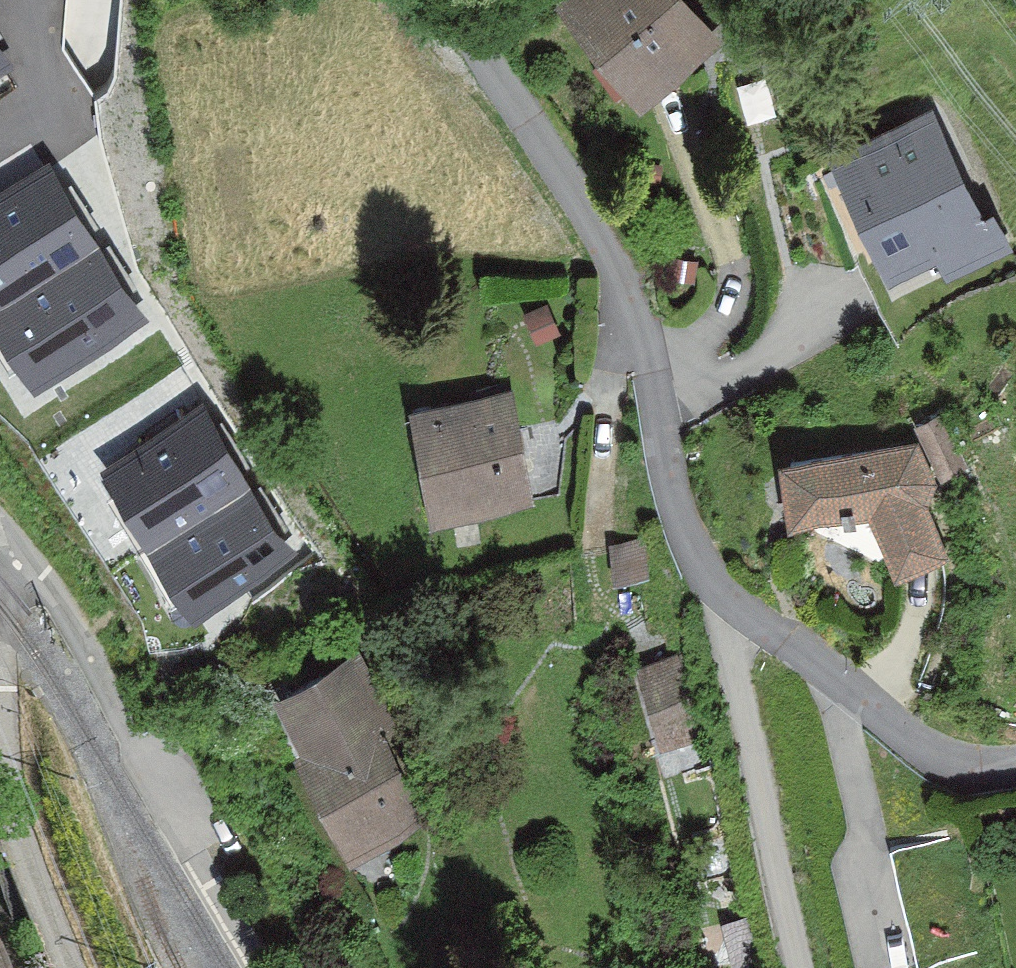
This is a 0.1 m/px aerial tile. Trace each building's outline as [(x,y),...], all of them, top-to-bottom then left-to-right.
[(557,1),(642,107),(727,39),(697,0),(558,0),(557,1)] [(10,68),(0,53),(0,75),(10,68)] [(935,103),(830,156),(893,280),(939,257),(949,277),(1008,246),(935,103)] [(0,210),(0,314),(98,251),(50,178),(0,210)] [(0,314),(0,342),(34,394),(143,323),(98,251),(0,314)] [(521,388),(415,406),(436,526),(542,508),(521,388)] [(948,410),(923,421),(946,473),(972,462),(948,410)] [(205,412),(94,482),(142,556),(252,485),(205,412)] [(921,439),(782,457),(791,524),(874,513),(900,576),(952,554),(932,502),(939,474),(921,439)] [(252,485),(142,556),(188,627),(298,556),(252,485)] [(365,647),(275,692),(355,854),(446,810),(365,647)] [(0,943),(0,967),(9,967),(0,943)]
